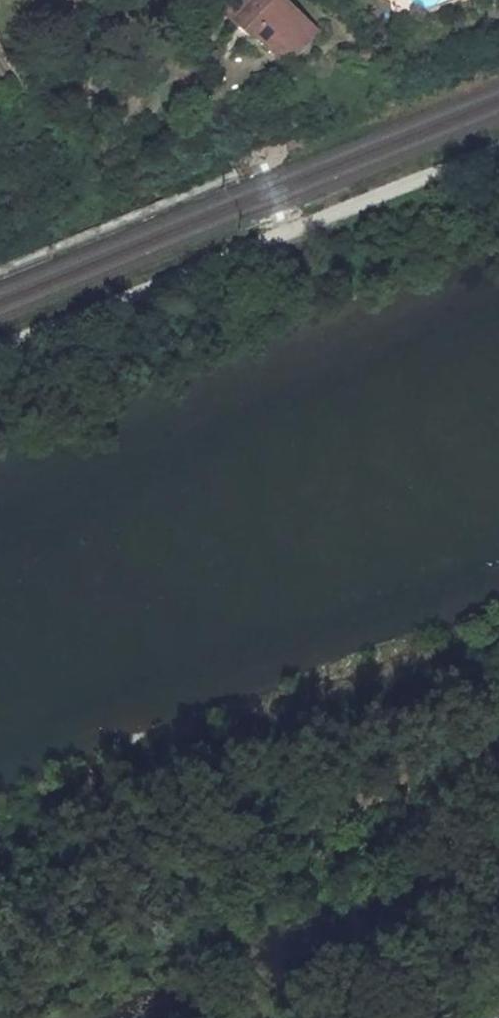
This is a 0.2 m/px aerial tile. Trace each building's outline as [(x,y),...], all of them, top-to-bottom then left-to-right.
[(245,53),(247,51),(260,61),(265,55),(285,73),(308,45),(254,0),(240,0),(216,30),(245,53)] [(381,0),(373,0),(383,9),(387,5),(381,0)] [(260,61),(280,78),(285,73),(265,55),(260,61)]
